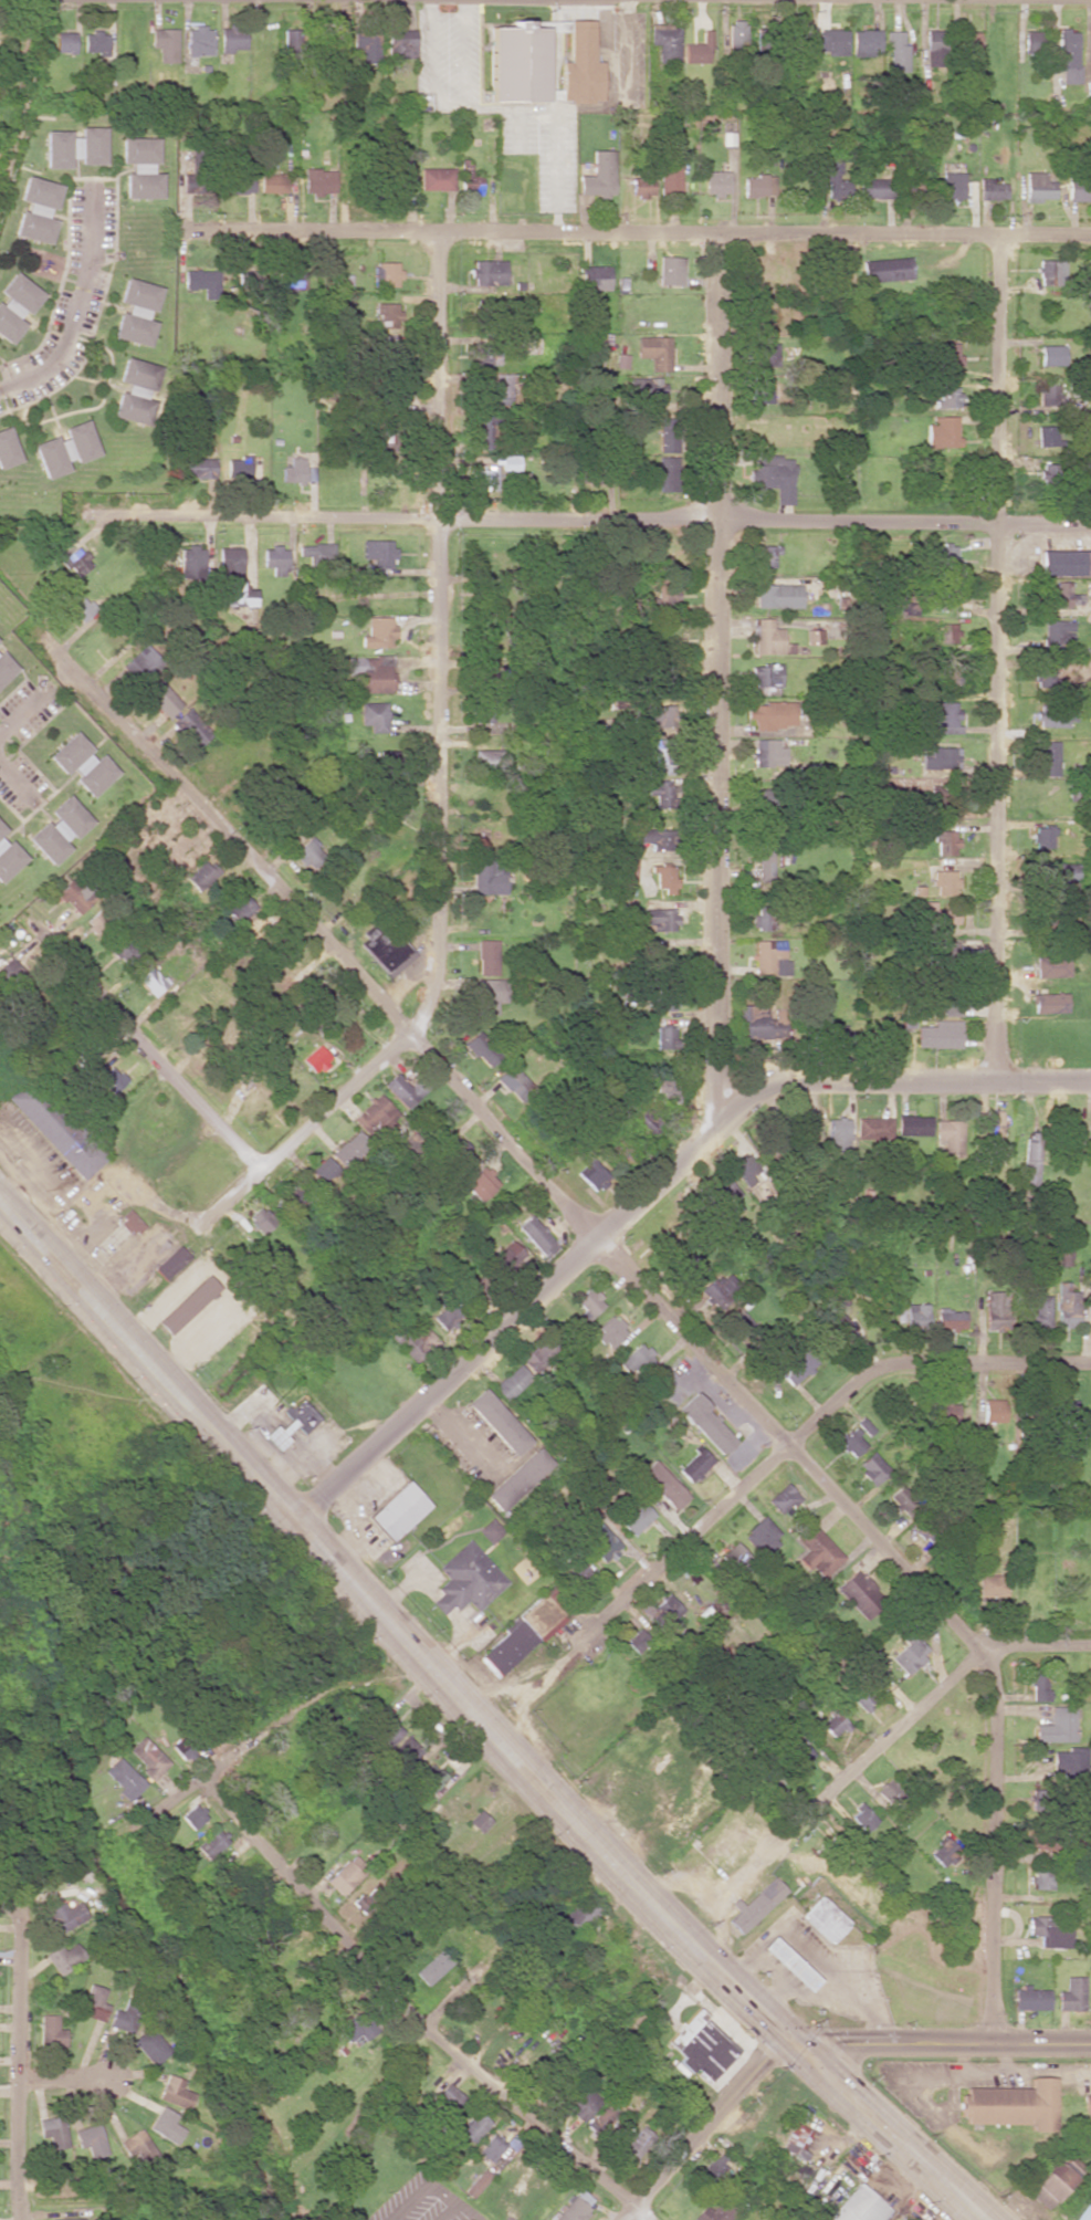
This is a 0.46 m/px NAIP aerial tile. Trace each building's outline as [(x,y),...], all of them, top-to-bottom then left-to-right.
[(488,27),(489,101),(546,100),(545,27),(525,27),(525,20),(510,20),(510,27),(488,27)] [(568,20),(568,61),(560,61),(560,101),(601,101),(601,61),(593,61),(593,20),(568,20)] [(728,21),(727,53),(745,53),(746,21),(728,21)] [(806,23),(788,23),(788,43),(805,43),(806,23)] [(679,63),(680,25),(650,25),(649,44),(657,44),(657,62),(679,63)] [(187,56),(212,55),(212,27),(187,27),(187,56)] [(246,52),(246,27),(220,28),(220,52),(246,52)] [(177,28),(151,28),(151,47),(159,47),(159,62),(178,62),(177,28)] [(387,29),(388,58),(416,58),(415,29),(387,29)] [(683,43),(684,63),(711,62),(710,29),(702,30),(702,43),(683,43)] [(817,53),(845,54),(845,29),(817,29),(817,53)] [(1077,30),(1056,29),(1055,69),(1060,69),(1060,82),(1076,83),(1077,30)] [(299,56),(298,30),(283,30),(284,56),(299,56)] [(851,30),(852,55),(879,54),(879,30),(851,30)] [(979,30),(960,30),(959,53),(978,53),(979,30)] [(360,62),(378,62),(378,31),(352,31),(352,47),(360,48),(360,62)] [(902,31),(887,31),(888,71),(908,71),(907,43),(903,43),(902,31)] [(1022,52),(1043,52),(1043,31),(1022,31),(1022,52)] [(55,53),(75,52),(75,32),(55,33),(55,53)] [(84,53),(109,53),(109,32),(83,32),(84,53)] [(44,131),(45,168),(70,168),(70,158),(80,158),(80,164),(105,164),(105,126),(80,127),(80,137),(70,137),(70,130),(44,131)] [(162,198),(162,172),(152,172),(152,163),(158,163),(158,138),(121,137),(121,163),(131,163),(131,172),(125,172),(125,198),(162,198)] [(579,175),(578,194),(613,195),(614,150),(592,150),(592,176),(579,175)] [(481,175),(470,174),(471,159),(461,159),(459,191),(480,192),(481,175)] [(819,180),(826,180),(827,198),(849,198),(849,178),(842,179),(841,162),(818,163),(819,180)] [(659,164),(658,197),(679,197),(680,165),(659,164)] [(420,190),(451,190),(452,168),(420,167),(420,190)] [(334,169),(303,169),(303,194),(335,194),(334,169)] [(651,170),(630,171),(631,197),(652,196),(651,170)] [(729,171),(704,171),(703,195),(728,195),(729,171)] [(254,173),(230,172),(230,193),(254,194),(254,173)] [(963,172),(942,172),(942,199),(963,199),(963,172)] [(1024,202),(1040,202),(1040,198),(1054,198),(1054,181),(1045,181),(1045,172),(1024,172),(1024,202)] [(260,192),(286,192),(286,173),(259,174),(260,192)] [(49,244),(55,220),(51,218),(60,184),(25,175),(19,200),(24,201),(15,235),(49,244)] [(742,196),(772,195),(772,175),(742,175),(742,196)] [(887,198),(887,179),(861,178),(861,197),(887,198)] [(1005,183),(989,183),(989,178),(978,178),(978,199),(1005,199),(1005,183)] [(910,180),(911,194),(932,193),(932,179),(910,180)] [(1090,200),(1090,182),(1066,183),(1067,201),(1090,200)] [(683,256),(659,256),(658,284),(682,285),(683,256)] [(910,279),(909,258),(863,259),(863,281),(910,279)] [(506,284),(505,259),(474,261),(475,285),(506,284)] [(1039,286),(1064,285),(1064,259),(1038,260),(1039,286)] [(373,287),(399,286),(398,262),(373,262),(373,287)] [(580,266),(580,290),(609,290),(608,265),(580,266)] [(281,292),(308,291),(307,273),(298,273),(297,266),(280,267),(281,292)] [(184,288),(218,289),(218,271),(185,270),(184,288)] [(14,271),(0,290),(0,293),(3,295),(0,298),(0,336),(10,344),(25,324),(21,321),(42,293),(14,271)] [(113,337),(150,346),(155,321),(151,320),(159,286),(125,278),(119,302),(128,304),(126,313),(119,312),(113,337)] [(398,303),(376,303),(377,320),(399,320),(398,303)] [(395,335),(375,335),(375,353),(395,353),(395,335)] [(669,337),(636,336),(636,357),(651,357),(651,371),(669,371),(669,337)] [(777,343),(757,342),(756,365),(776,366),(777,343)] [(959,343),(939,343),(938,366),(958,366),(959,343)] [(1064,364),(1064,345),(1039,345),(1039,365),(1064,364)] [(483,364),(498,365),(499,351),(483,350),(483,364)] [(114,417),(147,425),(153,401),(148,400),(157,365),(124,357),(118,381),(123,382),(114,417)] [(663,377),(630,377),(631,401),(663,400),(663,377)] [(1038,405),(1056,405),(1055,380),(1037,381),(1038,405)] [(755,403),(770,402),(770,385),(755,385),(755,403)] [(934,397),(934,408),(958,407),(958,386),(928,387),(928,397),(934,397)] [(474,416),(475,449),(505,448),(504,415),(474,416)] [(958,415),(927,416),(928,447),(958,447),(958,415)] [(660,452),(676,451),(675,417),(659,417),(660,452)] [(100,455),(88,419),(63,427),(65,434),(33,445),(44,479),(69,471),(66,460),(75,457),(76,463),(100,455)] [(395,422),(370,421),(369,451),(394,452),(395,422)] [(1037,446),(1056,445),(1056,425),(1036,426),(1037,446)] [(9,426),(0,429),(0,469),(21,461),(9,426)] [(775,504),(791,504),(792,459),(781,458),(781,454),(755,454),(755,469),(749,469),(749,486),(775,487),(775,504)] [(519,470),(518,455),(500,456),(500,470),(519,470)] [(212,456),(180,458),(181,478),(213,476),(212,456)] [(676,456),(659,456),(659,491),(676,491),(676,456)] [(250,457),(227,458),(228,475),(251,474),(250,457)] [(305,458),(290,458),(290,466),(281,466),(281,481),(304,481),(305,458)] [(1054,463),(1041,463),(1040,479),(1053,480),(1054,463)] [(496,490),(496,468),(470,468),(471,490),(496,490)] [(392,540),(361,540),(360,558),(371,558),(371,567),(391,568),(392,540)] [(332,562),(332,544),(297,545),(298,556),(308,556),(308,563),(332,562)] [(62,559),(77,578),(94,565),(78,545),(62,559)] [(779,554),(778,545),(755,545),(756,566),(774,565),(773,554),(779,554)] [(956,545),(929,545),(930,565),(957,564),(956,545)] [(180,546),(180,578),(203,578),(203,546),(180,546)] [(288,547),(263,547),(262,565),(274,566),(274,573),(287,573),(288,547)] [(1039,550),(1038,575),(1090,575),(1090,550),(1039,550)] [(1071,581),(1055,581),(1055,609),(1081,609),(1082,594),(1070,593),(1071,581)] [(643,606),(676,607),(677,585),(657,584),(656,597),(643,597),(643,606)] [(800,585),(755,584),(754,607),(800,608),(800,585)] [(390,616),(367,616),(366,635),(360,635),(359,647),(390,647),(390,616)] [(753,654),(782,653),(781,628),(771,628),(771,618),(752,618),(753,654)] [(1072,621),(1044,619),(1043,645),(1071,646),(1072,621)] [(956,623),(940,623),(940,644),(956,644),(956,623)] [(122,665),(140,684),(160,666),(142,646),(122,665)] [(16,670),(0,652),(0,685),(16,670)] [(345,657),(345,674),(360,674),(360,683),(352,683),(352,692),(389,692),(389,657),(345,657)] [(651,686),(674,684),(672,662),(649,664),(651,686)] [(781,664),(752,664),(752,686),(781,686),(781,664)] [(1047,690),(1056,674),(1042,666),(1033,681),(1047,690)] [(936,669),(937,691),(960,690),(959,667),(936,669)] [(182,704),(158,678),(144,691),(169,717),(182,704)] [(494,697),(478,696),(477,722),(493,723),(494,697)] [(958,701),(937,702),(938,715),(933,715),(933,733),(958,733),(958,701)] [(385,702),(359,702),(359,725),(368,725),(368,732),(386,732),(385,702)] [(754,729),(785,729),(785,724),(795,724),(795,703),(747,703),(747,718),(754,718),(754,729)] [(638,727),(673,728),(674,705),(638,704),(638,727)] [(1067,726),(1067,721),(1075,721),(1074,704),(1035,705),(1036,727),(1067,726)] [(212,733),(187,707),(173,721),(198,747),(212,733)] [(118,772),(101,753),(97,757),(73,732),(47,756),(64,775),(71,767),(79,776),(74,779),(91,797),(118,772)] [(783,738),(753,739),(753,766),(783,765),(783,738)] [(655,773),(673,774),(674,740),(655,740),(655,773)] [(1038,775),(1058,775),(1058,741),(1038,741),(1038,775)] [(921,746),(920,767),(958,768),(959,747),(921,746)] [(397,750),(378,750),(379,803),(399,802),(397,750)] [(473,750),(474,772),(503,771),(502,750),(473,750)] [(647,794),(656,794),(655,807),(671,807),(672,782),(647,781),(647,794)] [(929,785),(929,808),(953,809),(954,786),(929,785)] [(772,818),(772,790),(751,789),(750,818),(772,818)] [(51,865),(70,848),(66,843),(92,820),(68,794),(49,811),(53,816),(27,838),(51,865)] [(2,834),(6,830),(0,823),(0,882),(25,859),(2,834)] [(1033,847),(1053,847),(1054,826),(1034,825),(1033,847)] [(651,842),(651,848),(668,848),(669,829),(636,829),(636,842),(651,842)] [(956,830),(933,830),(933,841),(936,841),(937,855),(957,854),(956,830)] [(293,848),(305,867),(320,857),(309,839),(293,848)] [(774,880),(773,840),(752,840),(753,851),(758,851),(759,881),(774,880)] [(205,859),(186,875),(198,890),(217,874),(205,859)] [(502,894),(503,860),(472,859),(471,893),(502,894)] [(1064,881),(1064,882),(1076,881),(1075,863),(1039,864),(1040,882),(1064,881)] [(654,887),(664,888),(664,893),(675,894),(675,866),(655,865),(654,887)] [(936,895),(958,894),(957,869),(932,870),(932,886),(936,886),(936,895)] [(76,915),(92,900),(71,877),(55,892),(76,915)] [(224,908),(234,924),(255,910),(246,894),(224,908)] [(773,930),(774,906),(755,905),(754,929),(773,930)] [(656,922),(657,930),(676,929),(675,908),(646,909),(647,923),(656,922)] [(958,924),(958,908),(932,908),(932,924),(958,924)] [(111,923),(95,910),(85,923),(101,936),(111,923)] [(243,932),(242,955),(254,955),(254,950),(269,951),(270,918),(249,918),(248,932),(243,932)] [(412,956),(377,918),(360,933),(364,937),(357,943),(389,978),(412,956)] [(123,967),(137,957),(124,938),(110,948),(123,967)] [(783,939),(754,940),(755,975),(779,974),(779,958),(784,958),(783,939)] [(497,940),(478,940),(477,975),(497,975),(497,940)] [(273,973),(291,974),(292,956),(273,955),(273,973)] [(1068,956),(1035,957),(1036,977),(1069,976),(1068,956)] [(21,957),(0,960),(3,977),(24,974),(21,957)] [(151,997),(167,986),(154,965),(137,976),(151,997)] [(493,1014),(493,1002),(505,1002),(506,979),(477,978),(476,1013),(493,1014)] [(673,1011),(674,993),(654,993),(653,1010),(673,1011)] [(1066,993),(1032,994),(1033,1013),(1067,1012),(1066,993)] [(960,1015),(960,999),(941,999),(941,1016),(960,1015)] [(739,1038),(782,1036),(781,1018),(767,1019),(766,1004),(738,1005),(739,1038)] [(960,1047),(960,1020),(933,1020),(933,1026),(915,1026),(915,1048),(960,1047)] [(656,1048),(676,1048),(676,1027),(657,1026),(656,1048)] [(464,1043),(487,1068),(501,1054),(478,1030),(464,1043)] [(301,1059),(313,1074),(331,1060),(319,1044),(301,1059)] [(496,1078),(519,1102),(534,1088),(511,1063),(496,1078)] [(111,1094),(126,1081),(111,1065),(97,1078),(111,1094)] [(414,1083),(409,1087),(396,1072),(383,1084),(405,1108),(423,1092),(414,1083)] [(679,1081),(657,1077),(654,1096),(675,1100),(679,1081)] [(106,1158),(76,1126),(73,1129),(25,1079),(5,1098),(83,1180),(106,1158)] [(353,1118),(377,1142),(395,1125),(391,1120),(398,1113),(379,1093),(353,1118)] [(647,1109),(633,1117),(646,1138),(659,1129),(647,1109)] [(1002,1111),(984,1110),(983,1139),(1001,1140),(1002,1111)] [(930,1115),(897,1116),(897,1135),(930,1135),(930,1115)] [(829,1117),(827,1150),(848,1151),(849,1118),(829,1117)] [(856,1118),(857,1140),(891,1139),(891,1117),(856,1118)] [(807,1146),(822,1134),(810,1120),(798,1130),(803,1136),(784,1152),(799,1171),(816,1157),(807,1146)] [(936,1120),(936,1139),(943,1139),(943,1153),(963,1153),(962,1120),(936,1120)] [(332,1152),(346,1168),(371,1145),(357,1130),(332,1152)] [(1024,1186),(1038,1187),(1041,1131),(1026,1131),(1024,1186)] [(756,1182),(749,1173),(758,1168),(748,1153),(731,1165),(747,1188),(756,1182)] [(311,1170),(323,1182),(338,1169),(326,1156),(311,1170)] [(611,1177),(591,1158),(576,1173),(596,1192),(611,1177)] [(477,1202),(500,1185),(485,1165),(462,1182),(477,1202)] [(738,1193),(723,1169),(704,1180),(720,1205),(738,1193)] [(308,1200),(294,1184),(273,1202),(288,1219),(308,1200)] [(274,1216),(256,1209),(248,1227),(267,1235),(274,1216)] [(94,1245),(106,1258),(143,1224),(130,1210),(94,1245)] [(559,1245),(531,1215),(518,1227),(546,1257),(559,1245)] [(500,1252),(513,1265),(525,1253),(512,1240),(500,1252)] [(153,1268),(165,1280),(190,1257),(179,1244),(153,1268)] [(705,1268),(692,1255),(682,1264),(695,1278),(705,1268)] [(471,1283),(464,1273),(452,1282),(470,1307),(489,1293),(478,1278),(471,1283)] [(170,1335),(220,1288),(208,1274),(157,1321),(170,1335)] [(1068,1281),(1057,1281),(1056,1325),(1078,1326),(1078,1291),(1068,1291),(1068,1281)] [(984,1290),(985,1330),(1008,1329),(1007,1290),(984,1290)] [(1050,1295),(1032,1295),(1032,1325),(1050,1324),(1050,1295)] [(430,1314),(442,1329),(461,1314),(449,1299),(430,1314)] [(907,1328),(928,1327),(927,1303),(906,1304),(907,1328)] [(937,1330),(965,1330),(964,1308),(936,1309),(937,1330)] [(628,1331),(611,1314),(597,1327),(605,1335),(598,1341),(608,1351),(628,1331)] [(392,1336),(417,1363),(440,1342),(415,1315),(392,1336)] [(838,1328),(847,1338),(855,1332),(847,1321),(838,1328)] [(558,1353),(542,1338),(522,1360),(538,1375),(558,1353)] [(618,1362),(635,1381),(657,1360),(641,1342),(618,1362)] [(817,1362),(804,1347),(779,1370),(791,1384),(817,1362)] [(532,1379),(519,1363),(493,1385),(505,1401),(532,1379)] [(466,1404),(516,1456),(532,1440),(482,1388),(466,1404)] [(694,1393),(678,1408),(720,1455),(737,1440),(694,1393)] [(319,1418),(299,1396),(282,1412),(289,1420),(279,1429),(275,1425),(263,1435),(276,1450),(288,1439),(284,1434),(294,1425),(302,1434),(319,1418)] [(982,1421),(1003,1421),(1003,1399),(983,1399),(982,1421)] [(1077,1400),(1061,1400),(1061,1423),(1076,1423),(1077,1400)] [(856,1422),(867,1436),(874,1430),(863,1416),(856,1422)] [(835,1439),(852,1458),(867,1444),(850,1425),(835,1439)] [(502,1512),(554,1462),(538,1446),(485,1496),(502,1512)] [(714,1461),(700,1446),(677,1469),(691,1483),(714,1461)] [(890,1470),(872,1450),(855,1465),(873,1485),(890,1470)] [(675,1511),(690,1497),(654,1459),(640,1472),(675,1511)] [(431,1505),(407,1480),(368,1517),(391,1542),(431,1505)] [(904,1516),(921,1500),(904,1481),(887,1497),(904,1516)] [(767,1500),(781,1514),(799,1497),(786,1482),(767,1500)] [(620,1522),(633,1536),(655,1514),(642,1501),(620,1522)] [(783,1537),(764,1515),(743,1534),(763,1556),(783,1537)] [(478,1530),(491,1544),(505,1531),(492,1517),(478,1530)] [(582,1538),(606,1562),(622,1545),(598,1522),(582,1538)] [(845,1557),(811,1522),(795,1538),(806,1551),(800,1557),(821,1580),(845,1557)] [(509,1582),(469,1539),(437,1568),(447,1578),(436,1588),(441,1593),(431,1602),(442,1614),(452,1605),(457,1611),(468,1601),(477,1611),(509,1582)] [(720,1555),(739,1576),(754,1562),(735,1542),(720,1555)] [(591,1572),(576,1558),(562,1573),(578,1587),(591,1572)] [(836,1585),(864,1622),(885,1606),(858,1569),(836,1585)] [(1007,1596),(1006,1575),(979,1576),(979,1597),(1007,1596)] [(498,1675),(571,1613),(551,1589),(478,1652),(498,1675)] [(662,1630),(684,1610),(670,1594),(648,1614),(662,1630)] [(649,1641),(636,1626),(623,1639),(636,1653),(649,1641)] [(890,1657),(905,1674),(930,1652),(915,1635),(890,1657)] [(1048,1674),(1030,1674),(1029,1700),(1048,1701),(1048,1674)] [(1035,1724),(1035,1741),(1074,1742),(1075,1706),(1050,1706),(1050,1724),(1035,1724)] [(833,1738),(849,1725),(836,1710),(820,1723),(833,1738)] [(405,1732),(391,1718),(374,1734),(388,1749),(405,1732)] [(424,1751),(407,1735),(390,1754),(406,1770),(424,1751)] [(145,1767),(141,1771),(152,1781),(163,1770),(163,1771),(171,1763),(142,1736),(128,1750),(145,1767)] [(181,1760),(191,1755),(183,1738),(173,1744),(181,1760)] [(790,1747),(799,1765),(813,1758),(804,1740),(790,1747)] [(1086,1749),(1053,1749),(1052,1771),(1064,1771),(1063,1779),(1085,1779),(1086,1749)] [(146,1785),(119,1756),(101,1772),(128,1801),(146,1785)] [(447,1776),(432,1762),(410,1785),(426,1800),(447,1776)] [(876,1785),(886,1806),(904,1798),(895,1777),(876,1785)] [(1030,1812),(1047,1812),(1047,1782),(1031,1782),(1030,1812)] [(180,1816),(193,1830),(209,1816),(196,1802),(180,1816)] [(849,1814),(865,1831),(877,1820),(860,1802),(849,1814)] [(480,1833),(491,1821),(479,1809),(468,1821),(480,1833)] [(229,1840),(217,1827),(196,1847),(208,1860),(229,1840)] [(928,1853),(943,1868),(960,1852),(945,1836),(928,1853)] [(325,1881),(340,1895),(365,1868),(357,1860),(353,1864),(347,1858),(325,1881)] [(1031,1889),(1052,1889),(1052,1870),(1031,1870),(1031,1889)] [(785,1890),(772,1876),(739,1908),(726,1920),(739,1934),(785,1890)] [(360,1913),(383,1901),(374,1882),(350,1894),(360,1913)] [(559,1919),(577,1935),(600,1911),(583,1894),(559,1919)] [(800,1916),(829,1945),(849,1923),(820,1895),(800,1916)] [(66,1907),(64,1903),(48,1909),(58,1932),(88,1920),(81,1901),(66,1907)] [(1070,1947),(1070,1922),(1053,1922),(1054,1916),(1028,1916),(1028,1935),(1040,1935),(1040,1947),(1070,1947)] [(771,1936),(761,1947),(807,1991),(817,1979),(771,1936)] [(60,1944),(45,1954),(58,1975),(86,1958),(76,1942),(63,1950),(60,1944)] [(452,1962),(440,1948),(414,1973),(427,1986),(452,1962)] [(1058,1991),(1058,2010),(1084,2010),(1085,1976),(1066,1975),(1066,1991),(1058,1991)] [(102,2003),(106,1989),(89,1983),(80,2011),(103,2019),(108,2005),(102,2003)] [(1014,1988),(1014,2009),(1049,2010),(1050,1988),(1014,1988)] [(122,2011),(113,2008),(108,2025),(133,2033),(140,2010),(123,2005),(122,2011)] [(666,2040),(683,2056),(677,2063),(690,2074),(695,2068),(708,2080),(736,2051),(702,2020),(705,2015),(696,2007),(666,2040)] [(366,2041),(377,2029),(358,2009),(337,2029),(350,2043),(359,2034),(366,2041)] [(58,2014),(40,2014),(40,2046),(66,2046),(66,2029),(58,2029),(58,2014)] [(154,2065),(171,2050),(149,2025),(131,2041),(154,2065)] [(184,2079),(166,2074),(159,2100),(189,2109),(194,2092),(181,2089),(184,2079)] [(961,2123),(1030,2124),(1030,2131),(1054,2131),(1055,2077),(1031,2077),(1031,2088),(962,2087),(961,2123)] [(453,2115),(467,2099),(449,2082),(435,2098),(453,2115)] [(584,2088),(572,2098),(575,2102),(569,2106),(580,2121),(598,2107),(584,2088)] [(1083,2092),(1085,2114),(1090,2114),(1090,2092),(1083,2092)] [(596,2135),(621,2113),(610,2101),(585,2124),(596,2135)] [(173,2122),(177,2115),(162,2105),(148,2128),(176,2145),(185,2129),(173,2122)] [(493,2122),(480,2109),(459,2129),(472,2142),(493,2122)] [(41,2137),(51,2137),(51,2149),(65,2148),(63,2116),(40,2118),(41,2137)] [(809,2153),(802,2149),(812,2131),(796,2121),(781,2147),(805,2161),(809,2153)] [(88,2146),(91,2159),(108,2155),(100,2123),(74,2130),(79,2148),(88,2146)] [(157,2154),(143,2128),(119,2141),(133,2166),(157,2154)] [(619,2150),(627,2158),(650,2136),(643,2128),(619,2150)] [(489,2163),(507,2143),(495,2132),(477,2151),(489,2163)] [(730,2160),(713,2152),(702,2175),(720,2183),(730,2160)] [(1052,2178),(1045,2171),(1026,2191),(1048,2210),(1077,2178),(1064,2166),(1052,2178)] [(491,2174),(483,2167),(465,2192),(473,2199),(491,2174)] [(859,2181),(825,2219),(882,2219),(891,2210),(859,2181)] [(582,2189),(552,2219),(580,2219),(597,2203),(582,2189)] [(694,2219),(728,2219),(735,2214),(718,2195),(693,2219),(694,2219)] [(1087,2202),(1074,2219),(1090,2219),(1090,2205),(1087,2202)]
